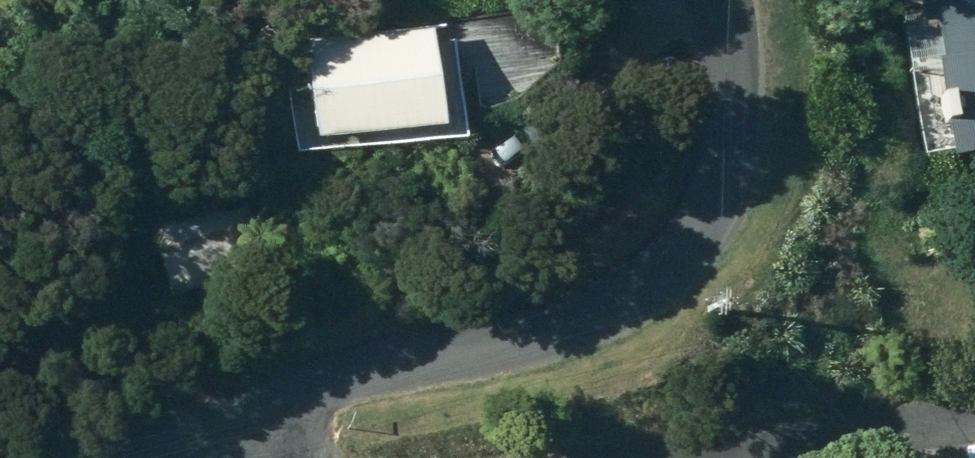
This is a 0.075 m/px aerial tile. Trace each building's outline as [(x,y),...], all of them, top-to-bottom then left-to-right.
[(974,150),(974,0),(940,0),(962,152),(974,150)] [(323,138),(450,126),(442,33),(314,45),(323,138)] [(177,295),(273,263),(246,181),(149,212),(177,295)]
